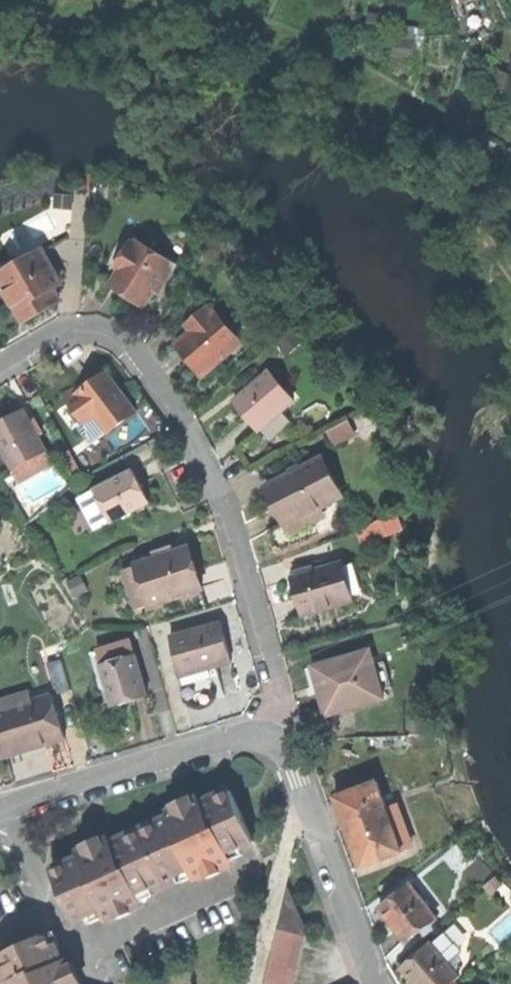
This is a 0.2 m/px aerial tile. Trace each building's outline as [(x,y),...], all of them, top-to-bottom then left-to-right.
[(116,269),(121,272),(136,247),(131,243),(116,269)] [(121,272),(111,289),(128,300),(144,309),(160,284),(165,287),(175,270),(136,247),(121,272)] [(0,282),(24,323),(41,313),(59,303),(52,290),(60,286),(43,257),(0,282)] [(186,331),(191,337),(212,320),(207,314),(186,331)] [(191,337),(177,349),(189,364),(200,377),(216,363),(221,368),(243,350),(216,317),(212,320),(191,337)] [(204,382),(221,368),(216,363),(200,377),(204,382)] [(248,419),(258,431),(291,402),(267,373),(233,402),(248,419)] [(96,420),(109,437),(137,415),(122,396),(107,376),(86,392),(82,387),(65,400),(86,427),(96,420)] [(47,454),(39,439),(31,426),(23,412),(5,423),(0,426),(0,447),(15,473),(47,454)] [(264,429),(270,437),(290,424),(285,415),(264,429)] [(38,422),(31,426),(39,439),(45,435),(38,422)] [(348,423),(342,427),(349,441),(356,438),(348,423)] [(328,434),(336,448),(349,441),(342,427),(328,434)] [(15,473),(0,447),(0,482),(15,473)] [(60,455),(76,481),(83,477),(68,450),(60,455)] [(42,473),(47,454),(15,473),(21,485),(42,473)] [(278,513),(286,529),(322,512),(339,503),(321,464),(267,490),(278,513)] [(27,483),(35,499),(64,484),(55,468),(27,483)] [(111,520),(112,522),(149,502),(141,487),(132,469),(94,489),(96,493),(111,520)] [(93,530),(111,520),(96,493),(79,502),(93,530)] [(327,522),(322,512),(286,529),(291,539),(327,522)] [(403,514),(360,525),(364,543),(407,531),(403,514)] [(153,554),(155,561),(172,555),(170,549),(153,554)] [(136,567),(150,607),(202,590),(196,571),(188,550),(172,555),(155,561),(136,567)] [(298,601),(303,617),(350,604),(339,565),(292,579),(298,601)] [(171,637),(181,673),(202,668),(204,674),(215,671),(232,666),(220,623),(171,637)] [(134,642),(114,648),(119,662),(138,657),(134,642)] [(95,653),(99,668),(119,662),(114,648),(95,653)] [(325,705),(329,720),(386,702),(383,692),(375,667),(371,652),(319,668),(325,687),(328,695),(322,697),(325,705)] [(99,668),(111,708),(128,704),(149,697),(138,657),(119,662),(99,668)] [(46,664),(56,695),(70,690),(60,659),(46,664)] [(386,663),(375,667),(383,692),(395,689),(386,663)] [(183,680),(204,674),(202,668),(181,673),(183,680)] [(313,691),(319,689),(325,687),(319,668),(307,672),(313,691)] [(319,689),(322,697),(328,695),(325,687),(319,689)] [(30,692),(8,698),(11,708),(33,702),(30,692)] [(33,702),(11,708),(25,752),(43,747),(58,742),(57,738),(65,736),(53,696),(33,702)] [(11,708),(8,698),(0,701),(0,712),(11,708)] [(25,752),(11,708),(0,712),(0,760),(8,758),(25,752)] [(335,799),(345,828),(385,815),(375,785),(335,799)] [(51,875),(74,926),(100,915),(103,922),(141,905),(138,897),(189,874),(193,881),(232,864),(228,856),(254,845),(231,794),(200,807),(198,803),(181,810),(168,816),(170,821),(112,847),(110,843),(91,851),(78,857),(80,862),(51,875)] [(352,849),(359,870),(398,856),(391,835),(402,831),(397,818),(387,822),(385,815),(345,828),(352,849)] [(387,927),(403,946),(434,920),(405,886),(374,913),(387,927)] [(265,983),(292,983),(295,974),(305,933),(286,888),(265,983)] [(73,979),(64,961),(58,964),(45,936),(0,957),(0,972),(6,983),(75,983),(73,979)] [(440,936),(427,946),(441,962),(454,951),(440,936)] [(399,971),(410,983),(447,983),(449,982),(454,978),(441,962),(427,946),(399,971)]
